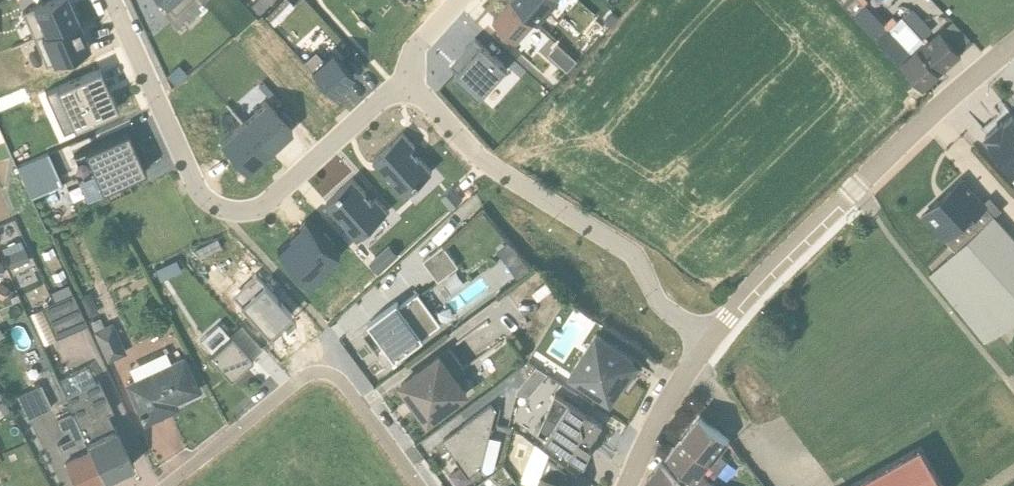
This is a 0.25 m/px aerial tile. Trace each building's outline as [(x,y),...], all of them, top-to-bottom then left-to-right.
[(68,0),(55,0),(22,15),(34,41),(77,21),(68,0)] [(174,14),(190,0),(161,0),(174,14)] [(271,25),(293,6),(288,0),(281,0),(263,16),(271,25)] [(512,2),(539,27),(559,4),(555,0),(514,0),(512,2)] [(960,48),(973,36),(954,15),(941,26),(939,24),(930,32),(927,29),(934,22),(914,0),(913,0),(898,13),(894,8),(888,13),(876,0),(849,0),(923,80),(933,71),(960,48)] [(517,42),(534,23),(512,4),(494,23),(517,42)] [(34,41),(46,68),(90,48),(77,21),(34,41)] [(508,74),(474,43),(450,69),(459,77),(454,83),(479,106),(508,74)] [(577,63),(558,46),(548,57),(567,74),(577,63)] [(332,94),(353,76),(332,52),(322,60),(315,51),(303,62),(332,94)] [(63,135),(118,110),(99,69),(44,94),(63,135)] [(242,123),(269,153),(292,132),(264,101),(241,122),(242,123)] [(986,128),(1013,161),(1013,109),(1013,108),(1004,115),(1003,114),(986,128)] [(246,173),(269,153),(242,123),(220,143),(246,173)] [(68,160),(86,199),(145,172),(127,133),(68,160)] [(400,136),(374,159),(405,193),(434,167),(424,157),(419,161),(410,151),(412,149),(400,136)] [(985,337),(1013,319),(1013,231),(987,201),(988,200),(961,171),(920,209),(944,235),(946,234),(956,244),(929,270),(985,337)] [(351,184),(325,208),(356,242),(385,216),(375,206),(370,210),(361,200),(363,198),(351,184)] [(338,262),(306,227),(274,256),(306,292),(338,262)] [(517,276),(529,266),(508,240),(497,249),(517,276)] [(20,243),(2,251),(10,268),(28,260),(20,243)] [(457,266),(443,246),(423,261),(437,281),(457,266)] [(175,257),(153,267),(160,280),(181,270),(175,257)] [(272,338),(295,318),(255,274),(232,295),(272,338)] [(19,299),(17,294),(10,297),(12,290),(7,287),(7,286),(0,283),(0,299),(1,299),(4,305),(19,299)] [(396,302),(369,322),(395,358),(441,324),(417,292),(399,306),(396,302)] [(28,313),(42,344),(85,324),(71,294),(28,313)] [(78,298),(87,318),(97,313),(88,294),(78,298)] [(99,318),(91,322),(94,331),(93,332),(107,362),(126,354),(112,323),(103,327),(99,318)] [(241,325),(209,354),(230,377),(252,358),(262,349),(241,325)] [(594,332),(568,372),(607,397),(616,384),(619,386),(627,374),(625,372),(633,358),(594,332)] [(467,371),(450,347),(401,383),(428,420),(468,390),(459,377),(467,371)] [(126,383),(144,422),(176,407),(173,401),(197,390),(182,357),(169,362),(164,351),(128,368),(133,379),(126,383)] [(107,413),(112,410),(97,379),(94,381),(86,366),(57,380),(74,416),(103,478),(132,464),(107,413)] [(517,389),(516,394),(527,397),(547,373),(536,366),(517,389)] [(50,406),(40,383),(15,395),(26,418),(50,406)] [(556,394),(539,432),(569,451),(568,455),(584,464),(602,423),(556,394)] [(8,410),(3,400),(0,401),(0,415),(8,410)] [(495,410),(490,403),(443,439),(468,475),(482,465),(495,410)] [(76,485),(88,485),(103,478),(71,410),(56,417),(63,431),(68,429),(71,436),(57,443),(63,457),(76,485)] [(700,412),(667,454),(676,461),(671,468),(689,485),(718,485),(711,479),(728,458),(719,451),(729,437),(700,412)] [(441,429),(422,440),(426,448),(446,437),(441,429)] [(856,485),(944,485),(924,449),(856,485)] [(519,485),(564,485),(562,485),(567,474),(547,459),(542,469),(527,463),(518,485),(519,485)] [(647,477),(657,485),(688,485),(671,468),(662,460),(647,477)]
